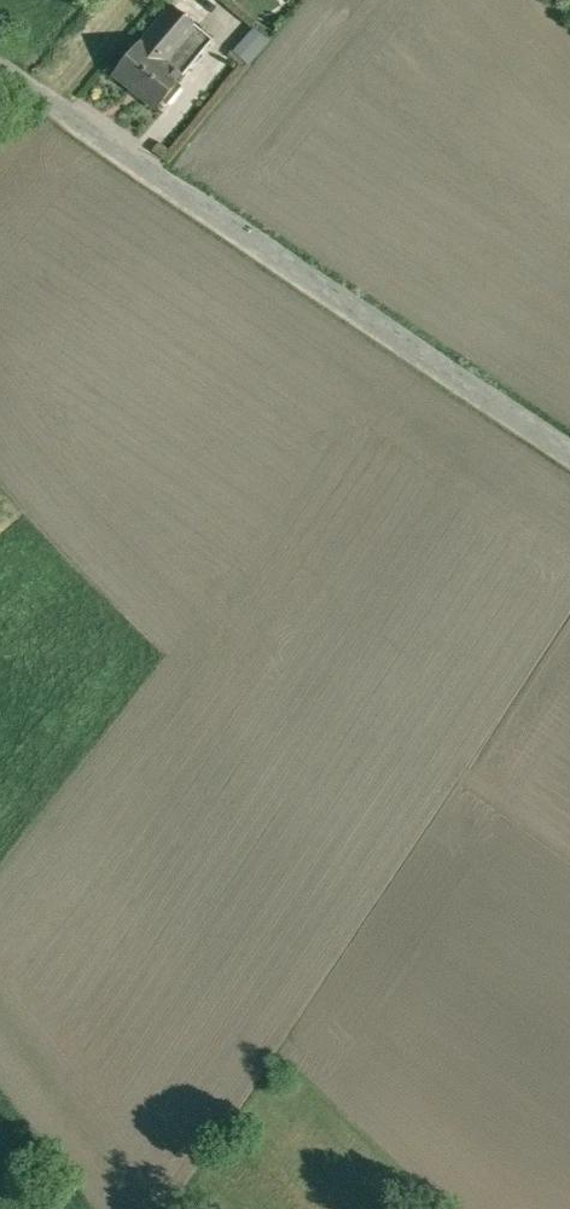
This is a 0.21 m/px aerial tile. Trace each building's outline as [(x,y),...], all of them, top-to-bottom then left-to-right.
[(198,26),(174,5),(144,40),(184,74),(215,38),(198,26)] [(247,65),(265,44),(248,29),(230,51),(247,65)] [(144,40),(143,39),(116,71),(134,86),(135,85),(158,105),(184,74),(144,40)]
